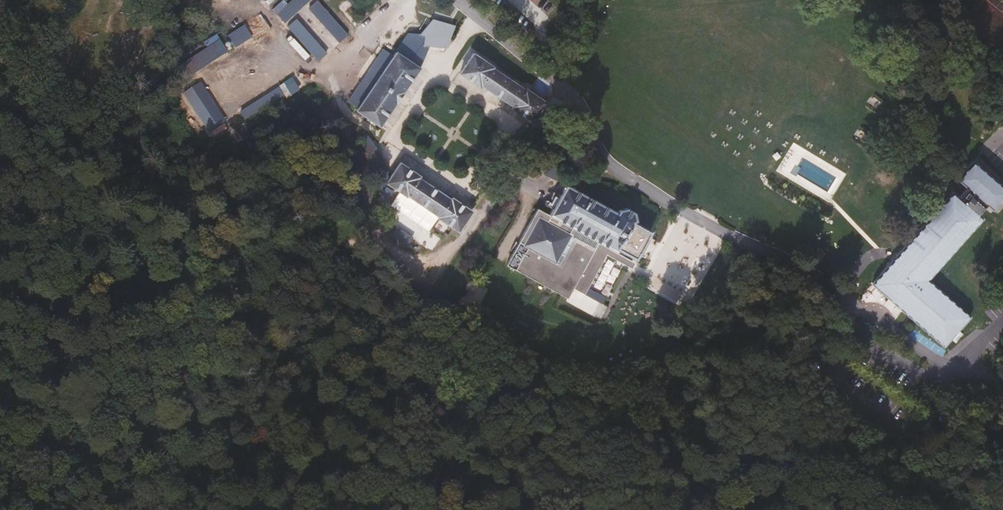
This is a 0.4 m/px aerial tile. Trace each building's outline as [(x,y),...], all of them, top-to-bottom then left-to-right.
[(277,13),(286,23),(311,0),(291,0),(277,13)] [(321,0),(319,0),(310,7),(341,43),(350,35),(321,0)] [(332,51),(302,15),(287,28),(317,63),(332,51)] [(499,65),(502,61),(435,15),(426,29),(415,21),(392,53),(356,105),(354,109),(379,127),(404,91),(428,56),(433,48),(448,49),(462,59),(471,65),(465,73),(464,75),(482,89),(484,86),(491,91),(517,110),(516,111),(534,124),(550,101),(499,65)] [(254,42),(245,28),(179,70),(187,83),(254,42)] [(356,105),(392,53),(387,49),(349,99),(356,105)] [(462,59),(456,67),(465,73),(471,65),(462,59)] [(228,127),(201,86),(185,98),(210,137),(228,127)] [(435,189),(421,179),(422,177),(400,160),(389,175),(385,181),(408,198),(410,195),(424,206),(437,215),(435,218),(457,234),(473,213),(445,193),(443,195),(435,189)] [(996,210),(1002,202),(1002,186),(975,162),(960,179),(970,188),(961,198),(955,193),(872,285),(890,302),(943,350),(972,318),(929,280),(984,218),(980,215),(990,204),(996,210)] [(563,186),(546,217),(539,213),(534,223),(547,232),(551,226),(567,235),(564,239),(578,245),(580,242),(599,252),(604,243),(620,251),(622,247),(638,256),(643,246),(649,234),(635,227),(636,224),(634,222),(635,221),(634,218),(619,210),(615,211),(614,213),(563,186)] [(616,254),(618,251),(636,260),(638,256),(622,247),(620,251),(604,243),(599,252),(580,242),(578,245),(564,239),(567,235),(551,226),(547,232),(534,223),(539,213),(535,211),(505,269),(557,296),(567,301),(573,291),(584,297),(604,259),(628,271),(632,263),(616,254)] [(649,234),(651,231),(636,224),(635,227),(649,234)] [(791,296),(804,302),(807,296),(794,290),(791,296)]
